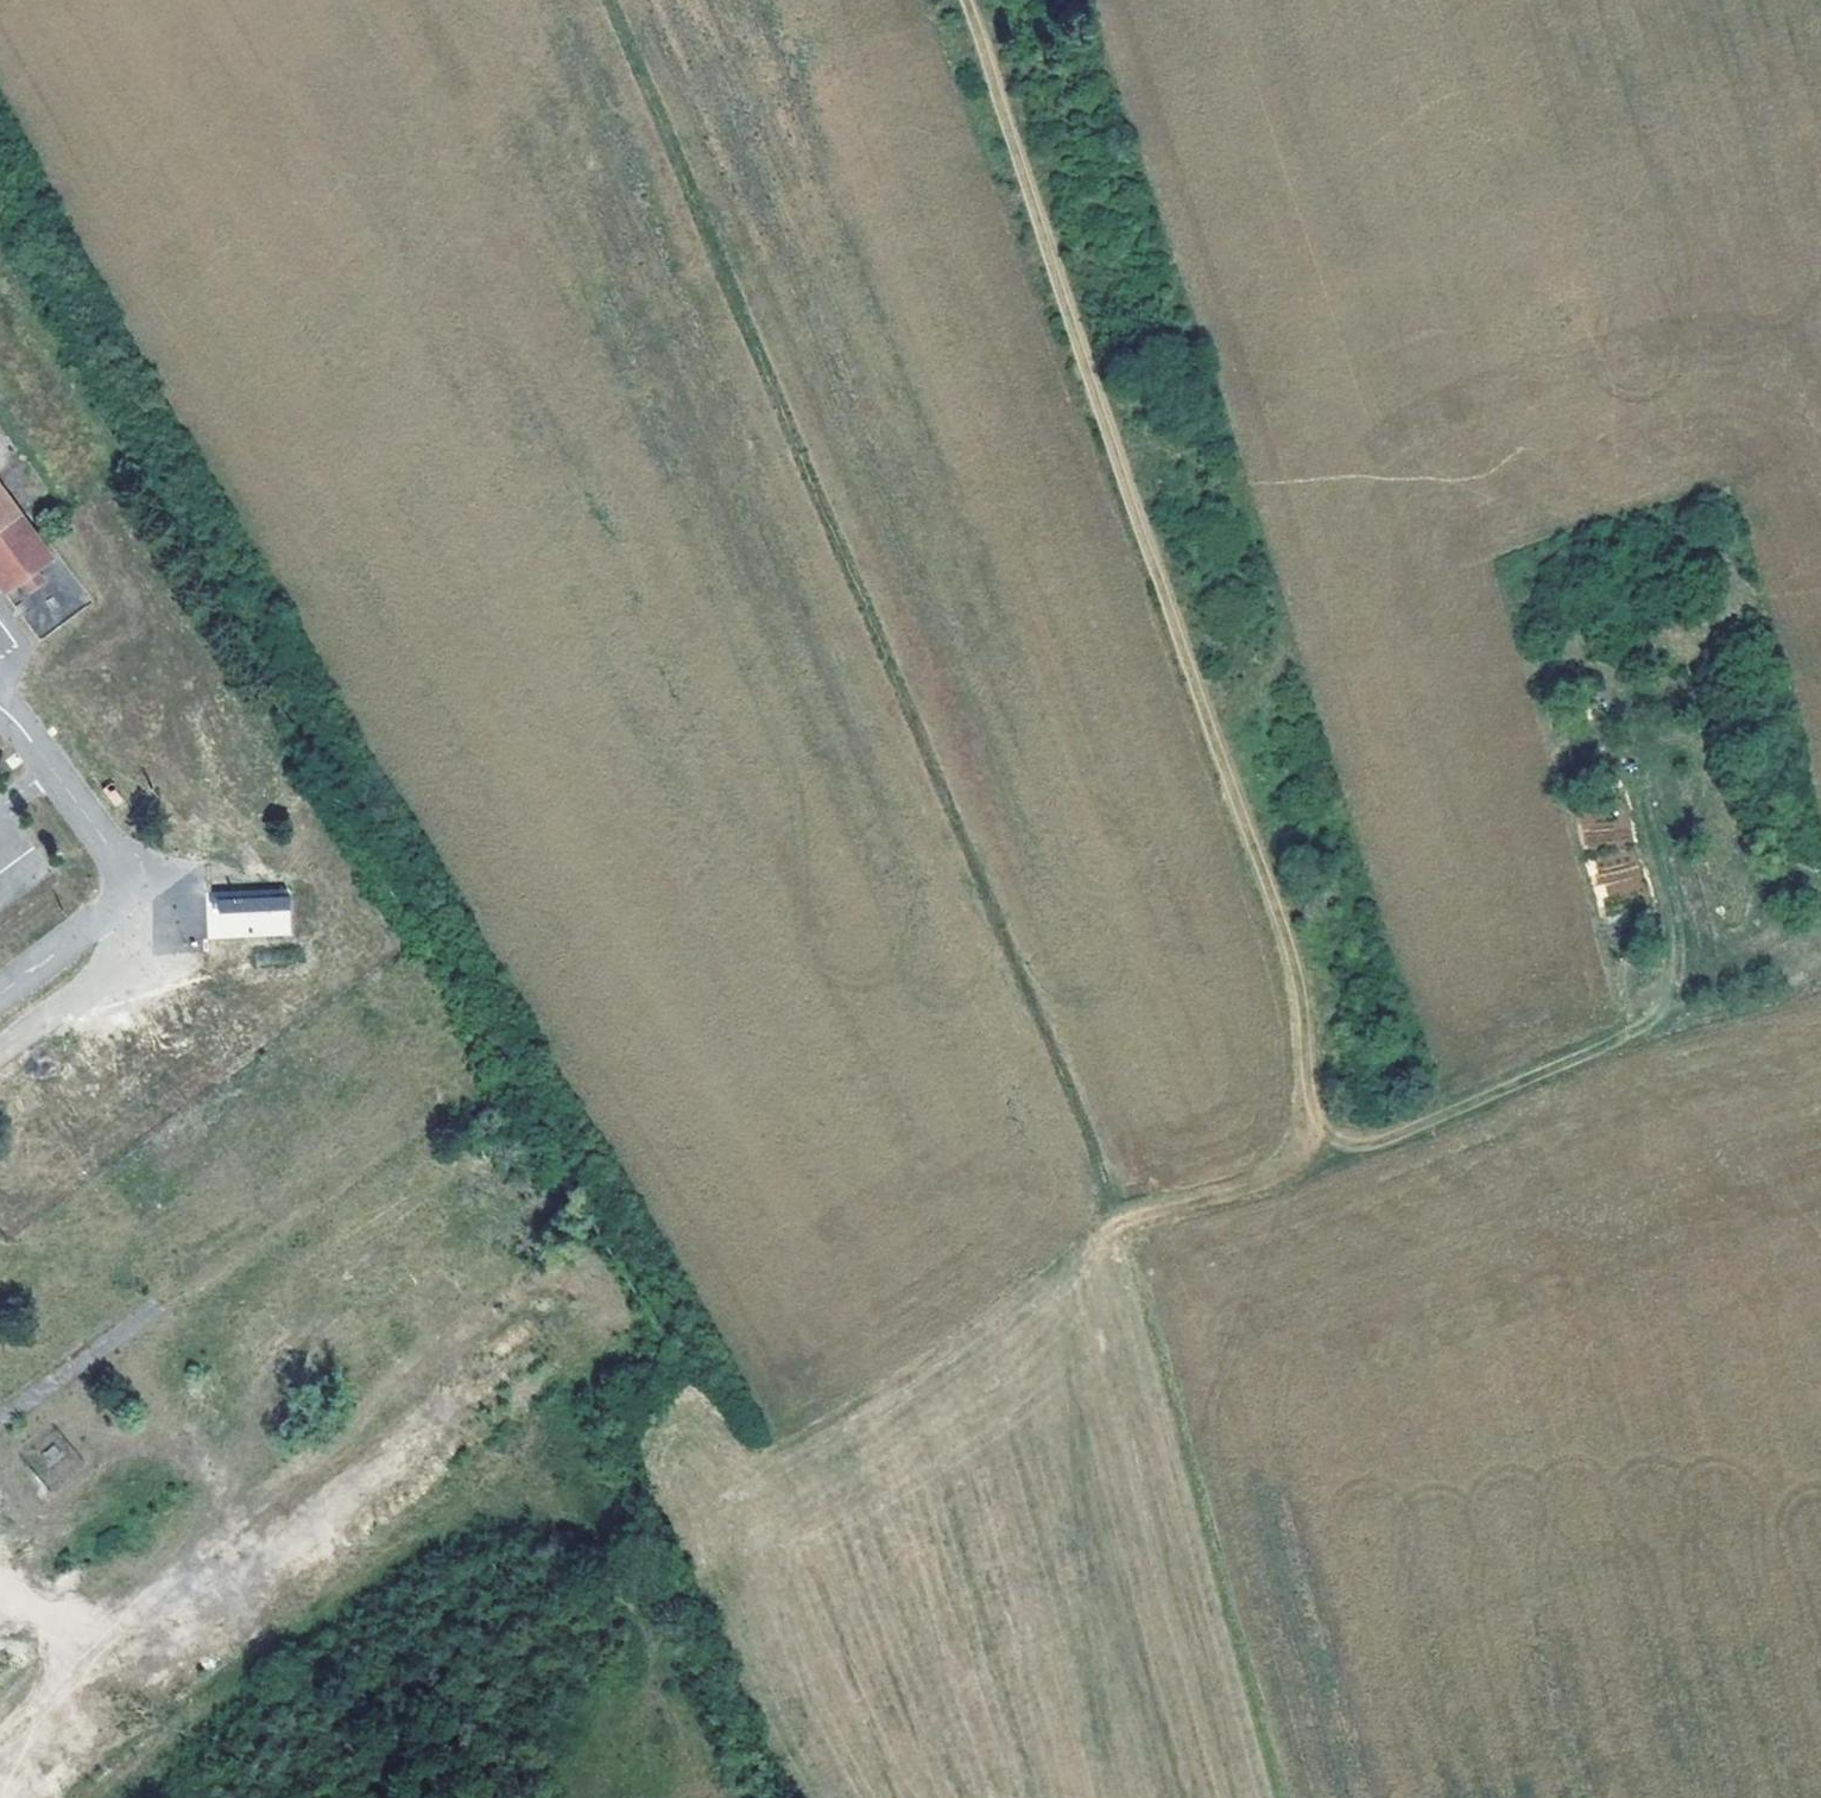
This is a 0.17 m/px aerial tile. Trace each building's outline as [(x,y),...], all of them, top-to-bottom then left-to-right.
[(3,594),(55,557),(0,483),(0,590),(3,594)] [(1619,843),(1619,824),(1585,825),(1585,844),(1619,843)] [(1595,873),(1599,897),(1645,890),(1641,866),(1595,873)] [(206,938),(292,935),(290,890),(205,893),(206,938)]
